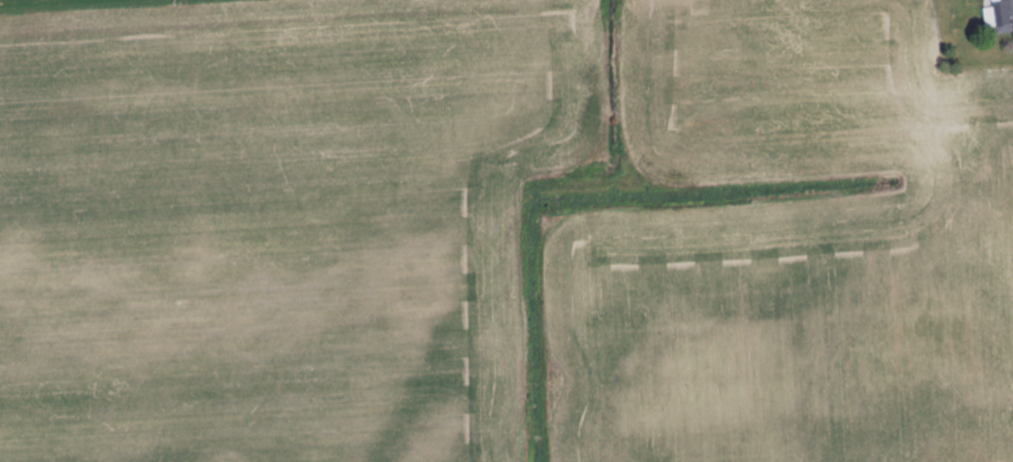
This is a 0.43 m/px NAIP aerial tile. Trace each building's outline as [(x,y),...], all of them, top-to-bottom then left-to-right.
[(1012,33),(1012,0),(1001,0),(1001,1),(994,1),(997,35),(1012,33)]
